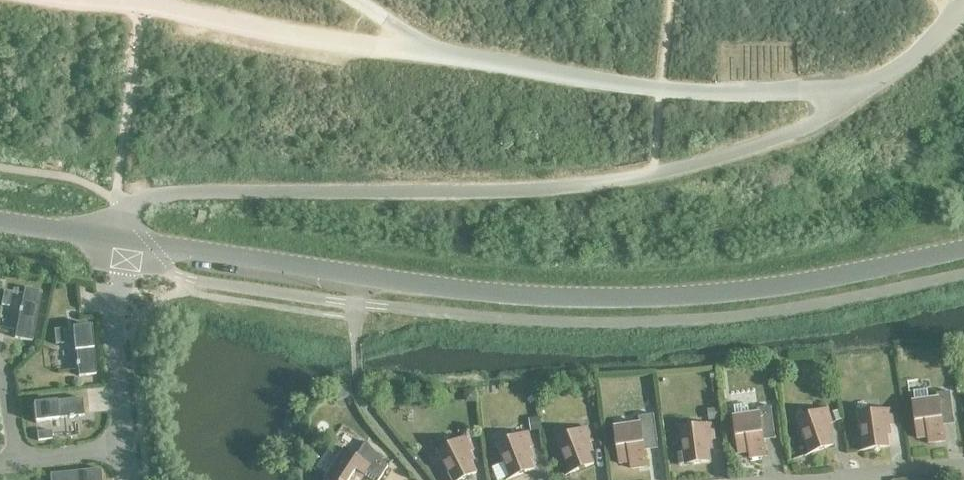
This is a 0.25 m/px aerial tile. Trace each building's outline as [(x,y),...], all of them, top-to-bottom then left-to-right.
[(31,342),(41,293),(24,289),(20,309),(19,309),(18,313),(19,313),(14,339),(31,342)] [(8,307),(11,294),(3,292),(0,306),(8,307)] [(95,375),(90,327),(72,328),(74,352),(76,352),(77,362),(76,362),(76,366),(77,366),(78,377),(95,375)] [(62,344),(61,330),(53,331),(54,345),(62,344)] [(343,384),(333,387),(336,398),(346,396),(343,384)] [(464,392),(463,392),(465,404),(477,403),(475,390),(464,392)] [(926,390),(913,392),(914,403),(912,403),(917,440),(928,438),(929,444),(944,442),(941,420),(953,418),(950,392),(936,394),(936,400),(928,401),(926,390)] [(82,410),(81,399),(33,405),(34,417),(57,414),(57,413),(68,412),(68,413),(72,412),(72,411),(82,410)] [(749,416),(747,405),(734,407),(735,418),(733,418),(738,455),(749,453),(750,459),(765,457),(762,435),(774,433),(770,407),(756,409),(757,414),(749,416)] [(720,408),(707,410),(708,422),(722,420),(720,408)] [(827,409),(797,420),(809,455),(833,446),(825,426),(832,423),(827,409)] [(837,410),(829,413),(833,423),(841,419),(837,410)] [(890,410),(858,415),(864,451),(888,447),(885,426),(892,425),(890,410)] [(658,450),(653,415),(638,417),(639,425),(614,428),(619,465),(630,463),(631,469),(646,467),(644,452),(657,450),(658,450)] [(539,417),(527,418),(529,431),(541,429),(539,417)] [(50,433),(49,425),(36,427),(36,435),(50,433)] [(709,462),(707,441),(714,440),(712,425),(680,429),(683,453),(677,454),(679,465),(678,465),(678,466),(709,462)] [(556,440),(570,474),(593,465),(585,445),(592,442),(586,428),(556,440)] [(497,445),(510,479),(533,470),(525,450),(532,447),(526,433),(497,445)] [(452,479),(463,479),(476,473),(466,454),(473,451),(466,437),(437,452),(452,479)] [(329,479),(350,479),(356,470),(365,476),(368,473),(379,479),(388,467),(366,443),(357,458),(344,450),(325,479),(329,479)] [(100,470),(49,475),(50,479),(101,479),(100,470)]
